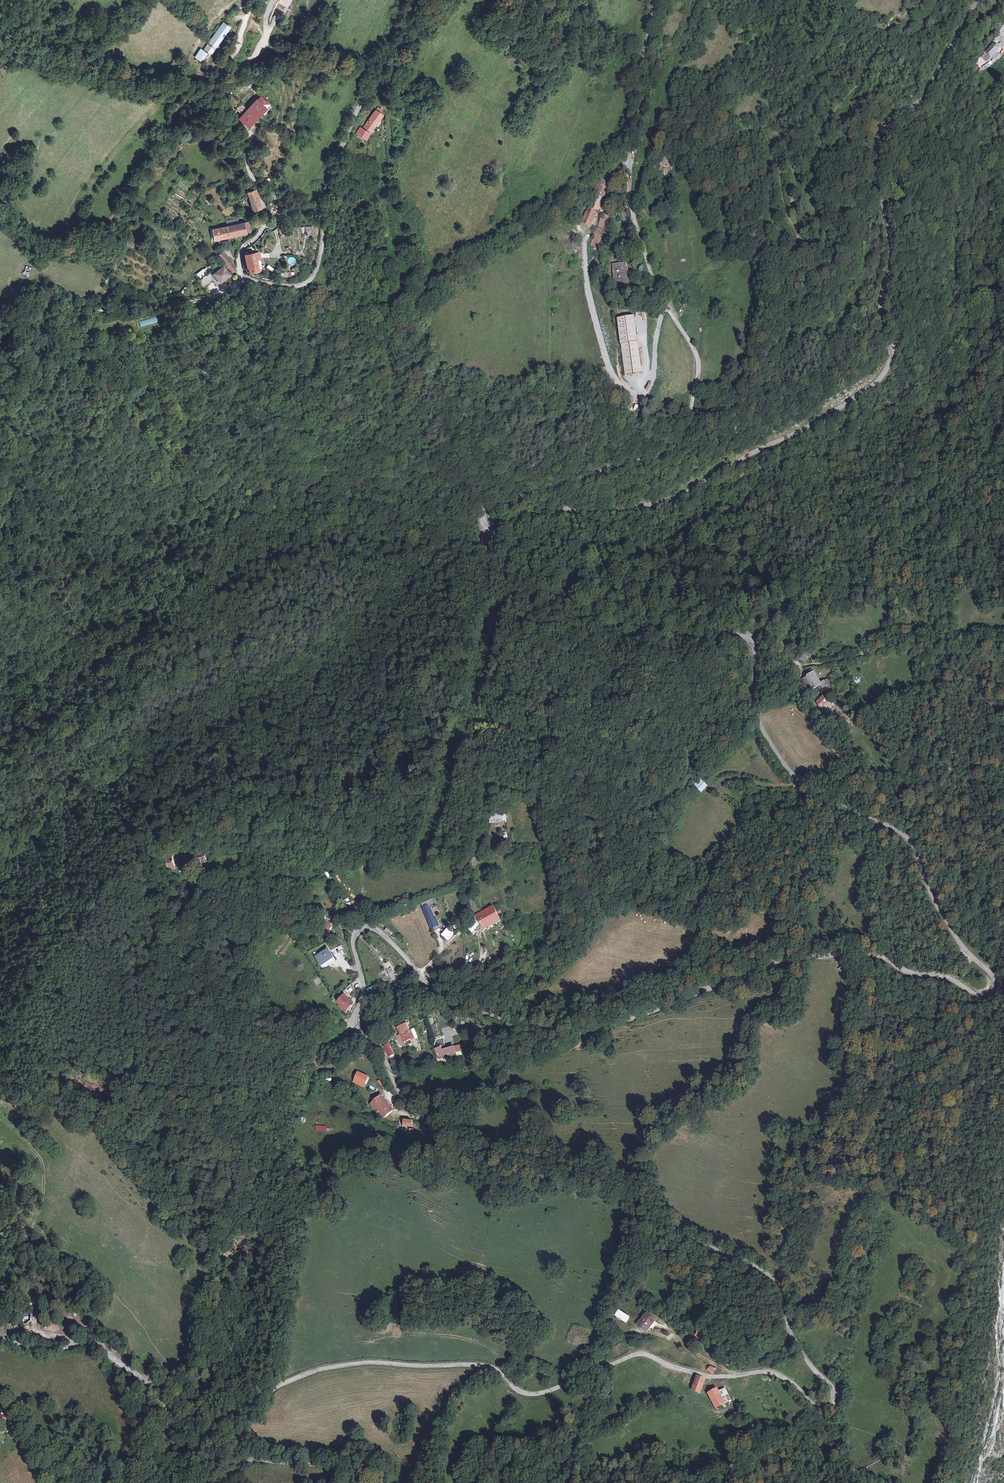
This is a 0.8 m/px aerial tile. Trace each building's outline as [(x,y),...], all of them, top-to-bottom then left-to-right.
[(209,54),(230,26),(224,20),(199,52),(206,58),(209,54)] [(1000,52),(993,45),(985,54),(992,60),(1000,52)] [(268,111),(260,101),(239,117),(247,128),(268,111)] [(365,143),(369,145),(388,116),(385,113),(386,110),(383,108),(368,131),(364,129),(359,135),(367,140),(365,143)] [(659,163),(664,172),(671,169),(669,166),(673,164),(670,158),(659,163)] [(612,183),(605,180),(593,210),(592,211),(601,214),(612,189),(610,188),(612,183)] [(181,201),(183,197),(175,192),(173,196),(181,201)] [(255,211),(261,209),(255,193),(250,195),(255,211)] [(185,196),(183,201),(191,205),(193,200),(185,196)] [(592,211),(593,210),(592,209),(585,224),(594,228),(601,214),(592,211)] [(602,217),(597,233),(599,234),(597,238),(600,238),(606,219),(602,217)] [(247,219),(236,220),(229,221),(230,233),(252,230),(258,230),(256,218),(247,219)] [(221,234),(230,233),(229,221),(220,222),(221,234)] [(284,243),(278,237),(272,242),(278,249),(284,243)] [(250,274),(251,274),(252,279),(259,278),(253,254),(258,253),(256,247),(251,249),(244,251),(250,274)] [(226,251),(219,255),(225,265),(228,263),(230,268),(234,266),(226,251)] [(616,276),(618,276),(619,289),(631,288),(630,264),(629,264),(624,265),(616,266),(616,276)] [(219,269),(216,271),(214,273),(209,276),(210,280),(214,278),(218,285),(230,277),(223,267),(219,269)] [(210,280),(209,276),(207,274),(196,280),(200,286),(210,280)] [(637,316),(620,317),(625,378),(643,376),(637,316)] [(158,317),(140,323),(142,329),(161,323),(158,317)] [(807,673),(814,689),(819,686),(820,689),(830,685),(828,681),(822,682),(814,670),(807,673)] [(808,692),(814,689),(807,673),(804,674),(805,677),(801,680),(808,692)] [(822,697),(816,703),(819,708),(826,703),(822,697)] [(702,793),(709,786),(701,778),(694,785),(702,793)] [(190,858),(204,856),(202,846),(189,848),(190,858)] [(430,904),(423,907),(432,927),(442,923),(438,916),(437,917),(430,904)] [(493,907),(476,915),(482,928),(499,920),(493,907)] [(453,933),(447,927),(441,934),(447,940),(453,933)] [(315,954),(322,966),(334,959),(327,947),(315,954)] [(396,979),(391,967),(386,970),(391,981),(396,979)] [(373,985),(366,988),(368,993),(375,990),(373,985)] [(346,1011),(353,1003),(344,995),(337,1003),(346,1011)] [(402,1012),(392,1013),(393,1028),(404,1027),(402,1012)] [(438,1036),(432,1038),(435,1046),(439,1045),(440,1047),(450,1044),(448,1037),(439,1039),(438,1036)] [(367,1076),(357,1072),(353,1081),(362,1085),(367,1076)] [(382,1077),(377,1080),(385,1092),(390,1088),(382,1077)] [(383,1117),(393,1110),(384,1093),(370,1101),(383,1117)] [(617,1308),(613,1315),(626,1324),(631,1317),(617,1308)] [(654,1319),(644,1312),(641,1316),(651,1323),(654,1319)] [(651,1323),(641,1316),(636,1323),(645,1330),(651,1323)] [(699,1328),(694,1336),(700,1339),(704,1331),(699,1328)] [(732,1349),(724,1364),(731,1367),(739,1353),(732,1349)] [(704,1380),(696,1377),(691,1389),(699,1392),(704,1380)] [(723,1405),(716,1388),(708,1393),(714,1409),(723,1405)] [(3,1423),(12,1416),(0,1401),(0,1419),(3,1423)]
